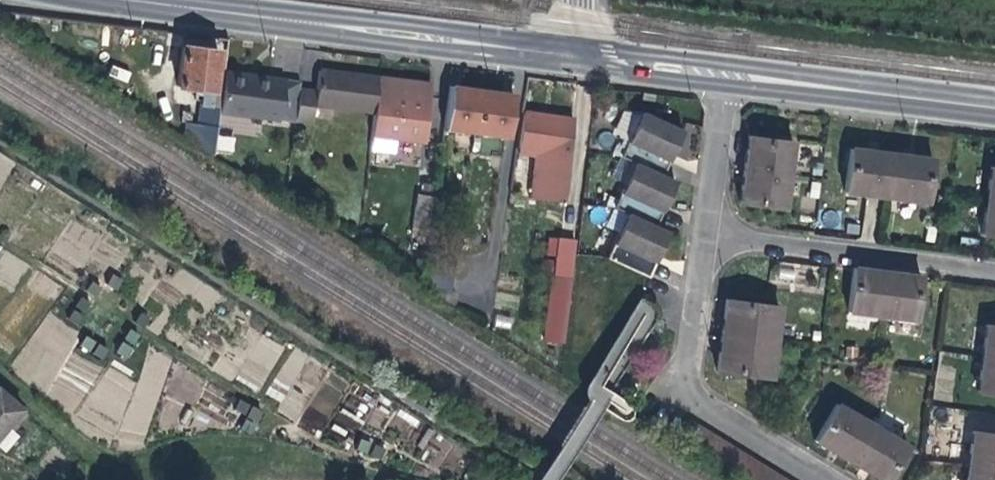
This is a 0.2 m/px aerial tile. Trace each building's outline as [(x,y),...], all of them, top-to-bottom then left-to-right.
[(186,123),(184,137),(212,156),(218,113),(222,77),(214,75),(217,48),(182,44),(177,86),(199,89),(195,124),(186,123)] [(277,120),(283,78),(223,72),(222,77),(218,113),(277,120)] [(372,117),(376,81),(344,77),(317,74),(315,89),(298,87),(294,120),(312,122),(314,109),(372,117)] [(298,87),(299,80),(283,78),(277,120),(294,122),(294,120),(298,87)] [(423,143),(430,87),(402,84),(376,81),(372,117),(368,150),(368,153),(395,156),(397,140),(423,143)] [(443,128),(507,135),(512,93),(479,89),(449,85),(443,128)] [(573,119),(564,117),(549,115),(524,112),(519,150),(531,151),(535,178),(534,198),(563,200),(573,119)] [(627,162),(639,168),(658,177),(666,161),(674,165),(680,153),(688,136),(649,116),(627,162)] [(219,118),(219,131),(258,132),(258,119),(219,118)] [(233,152),(235,136),(218,134),(216,150),(233,152)] [(782,208),(786,175),(791,141),(748,135),(747,146),(742,186),(740,202),(782,208)] [(846,191),(885,196),(926,201),(931,159),(916,157),(872,152),(851,149),(846,191)] [(666,181),(674,165),(666,161),(658,177),(666,181)] [(990,167),(986,199),(981,233),(994,235),(994,168),(990,167)] [(618,211),(630,217),(648,226),(654,213),(663,217),(670,204),(678,187),(666,181),(658,177),(639,168),(618,211)] [(429,239),(434,195),(415,193),(410,237),(429,239)] [(657,231),(663,217),(654,213),(648,226),(657,231)] [(608,260),(641,278),(648,263),(655,266),(660,256),(670,237),(657,231),(648,226),(630,217),(608,260)] [(551,276),(568,277),(573,239),(555,237),(551,276)] [(430,255),(426,292),(440,294),(440,301),(455,303),(456,290),(452,290),(456,258),(430,255)] [(648,281),(655,266),(648,263),(641,278),(648,281)] [(919,277),(886,272),(854,268),(848,311),(914,320),(919,277)] [(106,282),(116,289),(121,279),(112,273),(106,282)] [(551,276),(550,276),(541,340),(561,344),(570,278),(568,277),(551,276)] [(93,300),(101,287),(92,280),(83,293),(93,300)] [(67,318),(77,324),(90,304),(80,298),(67,318)] [(769,377),(773,340),(778,307),(725,301),(722,323),(718,356),(717,370),(769,377)] [(152,321),(143,315),(135,326),(145,332),(152,321)] [(985,324),(977,390),(994,392),(994,325),(985,324)] [(128,358),(142,337),(132,331),(119,352),(128,358)] [(96,362),(103,351),(82,337),(75,349),(96,362)] [(148,425),(148,407),(132,407),(132,394),(147,394),(147,378),(98,378),(97,413),(139,414),(139,425),(148,425)] [(7,428),(13,433),(30,413),(0,388),(0,437),(7,428)] [(261,413),(242,401),(235,412),(244,418),(238,427),(248,434),(261,413)] [(849,462),(863,470),(879,479),(884,479),(905,445),(836,403),(814,441),(828,449),(849,462)] [(972,431),(966,479),(994,479),(994,434),(972,431)] [(357,450),(380,457),(383,446),(361,440),(357,450)]
